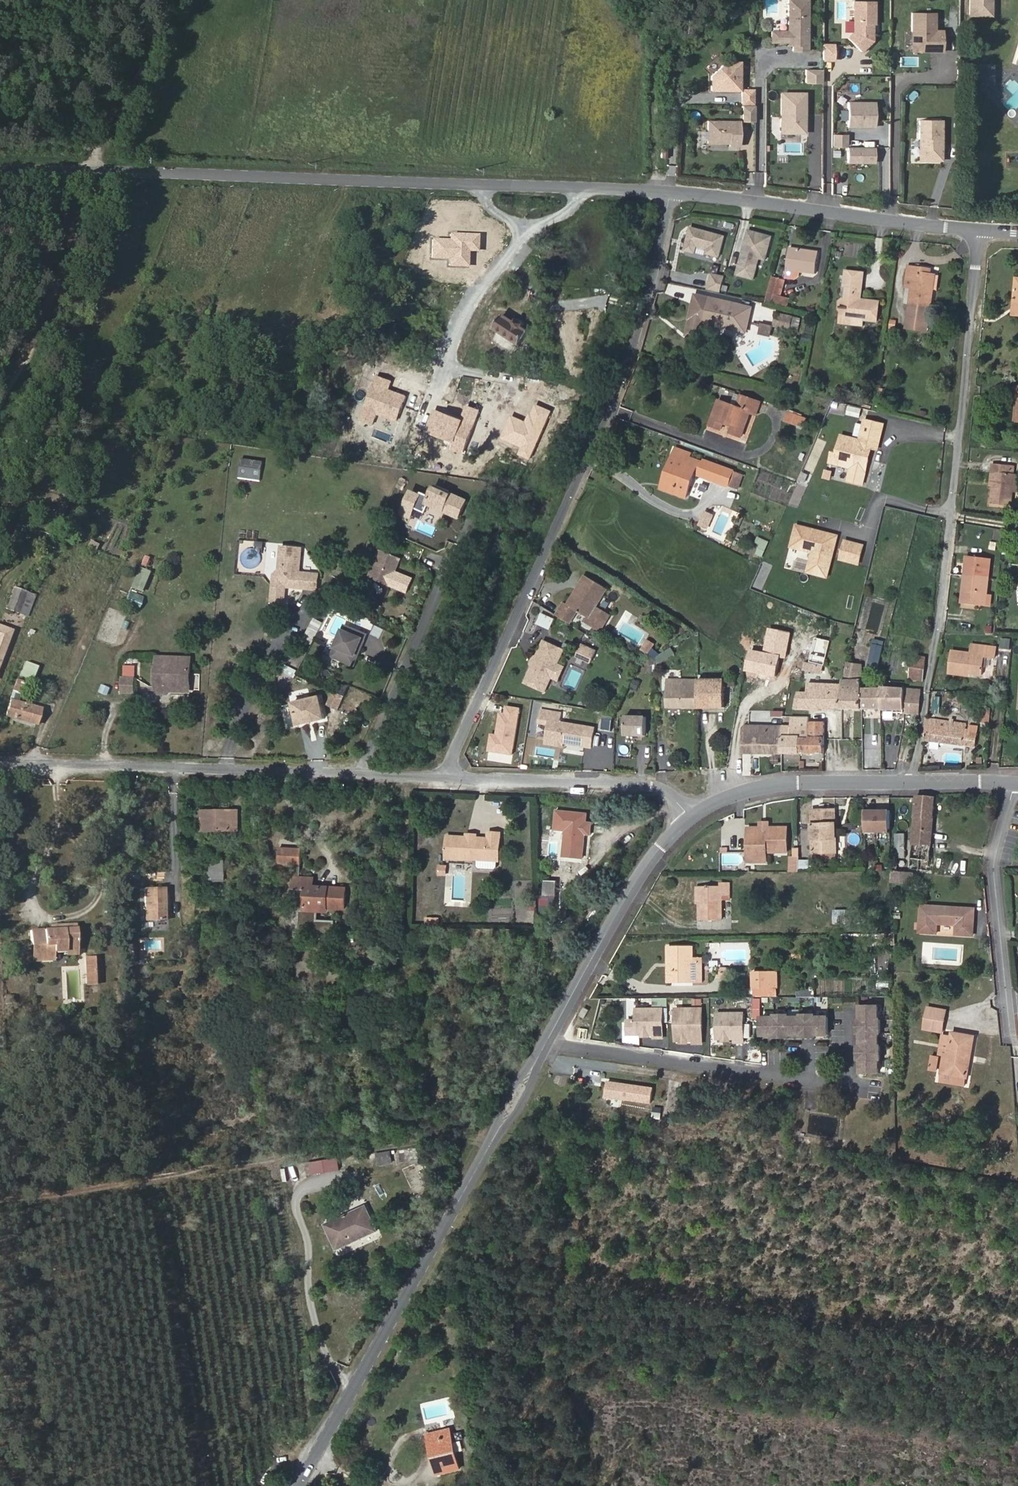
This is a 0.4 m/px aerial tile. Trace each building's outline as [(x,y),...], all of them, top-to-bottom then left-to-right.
[(811,0),(789,0),(788,30),(771,30),(771,44),(792,44),(792,53),(810,53),(811,0)] [(877,1),(854,0),(852,50),(876,51),(877,1)] [(946,53),(946,30),(938,30),(938,12),(912,12),(911,32),(905,32),(905,52),(946,53)] [(837,44),(824,43),(823,61),(836,62),(837,44)] [(742,122),(756,122),(757,89),(742,89),(743,61),(723,61),(723,72),(711,72),(711,92),(742,92),(742,122)] [(992,83),(992,65),(989,65),(989,75),(979,75),(979,83),(992,83)] [(989,75),(989,65),(979,65),(979,75),(989,75)] [(824,70),(806,68),(805,84),(824,85),(824,70)] [(781,92),(780,134),(807,135),(808,92),(781,92)] [(848,101),(847,128),(877,128),(878,102),(848,101)] [(743,121),(708,120),(707,145),(742,146),(743,121)] [(919,120),(919,161),(944,162),(945,120),(919,120)] [(744,141),(754,142),(756,123),(746,122),(744,141)] [(833,134),(833,147),(849,147),(849,134),(833,134)] [(848,164),(877,164),(877,148),(848,147),(848,164)] [(668,159),(669,149),(661,148),(661,158),(668,159)] [(1017,168),(1017,150),(1007,150),(1007,168),(1017,168)] [(779,236),(781,230),(770,227),(768,234),(779,236)] [(726,272),(731,246),(718,243),(715,254),(714,254),(711,268),(726,272)] [(816,274),(819,252),(790,248),(787,270),(801,272),(816,274)] [(425,269),(428,263),(417,259),(415,265),(425,269)] [(928,288),(930,274),(918,272),(919,268),(908,266),(905,287),(912,288),(909,304),(931,308),(934,289),(928,288)] [(760,294),(765,274),(750,270),(745,291),(760,294)] [(800,275),(801,272),(787,270),(786,272),(785,271),(784,277),(795,278),(800,275)] [(861,299),(864,273),(846,271),(844,287),(842,288),(841,296),(843,297),(842,302),(841,309),(840,319),(851,321),(851,324),(863,326),(864,320),(877,322),(880,302),(861,299)] [(766,303),(773,276),(765,274),(760,294),(759,301),(766,303)] [(781,296),(785,280),(773,277),(766,302),(785,307),(787,298),(781,296)] [(710,308),(712,299),(696,295),(694,305),(710,308)] [(746,332),(752,308),(712,299),(710,308),(694,305),(687,335),(701,339),(705,323),(746,332)] [(791,330),(794,317),(776,313),(773,326),(774,326),(791,330)] [(520,345),(529,331),(523,328),(525,324),(523,321),(519,320),(517,323),(503,315),(494,329),(520,345)] [(798,332),(801,318),(794,317),(791,330),(790,330),(798,332)] [(890,319),(889,330),(897,330),(898,320),(890,319)] [(759,333),(771,336),(774,326),(773,326),(761,323),(759,333)] [(391,368),(399,349),(392,346),(384,365),(391,368)] [(387,379),(390,372),(379,369),(377,376),(387,379)] [(383,393),(387,379),(377,376),(372,390),(383,393)] [(760,404),(761,403),(735,393),(734,398),(760,404)] [(756,415),(760,404),(734,398),(731,404),(719,400),(710,425),(721,429),(724,422),(733,426),(731,433),(742,437),(750,413),(756,415)] [(804,427),(807,419),(789,412),(786,421),(804,427)] [(848,482),(868,486),(874,449),(882,451),(887,422),(865,418),(862,437),(842,433),(838,451),(832,450),(830,464),(850,468),(848,482)] [(728,486),(734,471),(704,460),(703,462),(690,458),(691,454),(676,448),(667,472),(671,473),(665,490),(686,498),(695,474),(728,486)] [(261,481),(263,461),(242,458),(239,478),(261,481)] [(1013,491),(1015,474),(1014,474),(1010,473),(1011,465),(993,463),(992,473),(995,473),(993,487),(992,487),(990,504),(1012,506),(1013,491)] [(826,468),(824,477),(833,480),(836,471),(826,468)] [(737,489),(743,474),(734,471),(728,486),(737,489)] [(665,490),(671,473),(667,472),(661,488),(665,490)] [(459,518),(467,501),(435,487),(427,504),(459,518)] [(707,528),(713,515),(706,512),(700,525),(707,528)] [(785,568),(831,578),(841,533),(795,523),(785,568)] [(111,557),(124,532),(114,527),(101,553),(103,554),(96,568),(108,574),(115,559),(111,557)] [(756,554),(764,557),(770,541),(762,538),(756,554)] [(97,550),(99,542),(90,539),(87,547),(97,550)] [(841,561),(863,565),(867,543),(844,539),(841,561)] [(299,572),(302,549),(282,547),(280,570),(274,575),(272,601),(284,602),(286,587),(317,589),(318,574),(299,572)] [(259,555),(248,550),(244,561),(254,565),(259,555)] [(389,586),(401,558),(381,550),(369,577),(389,586)] [(143,554),(141,564),(147,566),(149,556),(143,554)] [(987,594),(991,560),(967,557),(965,576),(968,576),(965,602),(990,605),(991,595),(987,594)] [(140,590),(148,571),(139,568),(131,586),(140,590)] [(580,591),(589,577),(586,575),(577,590),(580,591)] [(596,607),(608,588),(589,577),(580,591),(577,590),(568,605),(564,602),(556,615),(570,624),(577,611),(588,618),(586,622),(600,631),(610,615),(596,607)] [(22,601),(26,592),(14,587),(10,596),(22,601)] [(27,616),(35,595),(26,592),(22,601),(10,596),(6,608),(27,616)] [(138,608),(142,600),(128,594),(124,603),(138,608)] [(352,611),(349,620),(369,628),(373,619),(352,611)] [(543,613),(539,622),(552,627),(556,618),(543,613)] [(11,630),(0,626),(0,659),(11,630)] [(354,665),(365,639),(343,630),(332,656),(354,665)] [(1001,648),(1012,649),(1013,638),(1002,637),(1001,648)] [(650,654),(657,643),(649,638),(643,649),(650,654)] [(558,664),(564,650),(544,640),(537,656),(531,669),(525,683),(545,692),(551,678),(558,664)] [(774,655),(776,644),(767,643),(758,641),(754,640),(752,650),(774,655)] [(878,671),(884,646),(873,643),(867,668),(878,671)] [(591,663),(596,651),(582,644),(577,656),(591,663)] [(995,658),(996,648),(972,645),(971,654),(953,651),(950,673),(967,675),(967,672),(982,674),(985,657),(995,658)] [(776,677),(781,656),(774,655),(752,650),(747,670),(776,677)] [(924,669),(927,657),(911,655),(908,678),(923,680),(924,669)] [(190,690),(191,660),(157,659),(156,686),(150,686),(150,693),(168,694),(168,689),(190,690)] [(25,660),(19,675),(34,680),(39,665),(25,660)] [(287,680),(297,665),(290,660),(281,675),(287,680)] [(816,672),(817,665),(806,663),(804,670),(816,672)] [(862,681),(862,665),(849,663),(846,681),(843,681),(843,685),(842,709),(863,709),(862,688),(862,681)] [(558,681),(564,667),(558,664),(551,678),(558,681)] [(135,693),(135,678),(122,677),(121,692),(135,693)] [(725,708),(725,685),(736,685),(736,681),(667,679),(666,685),(666,708),(725,708)] [(19,691),(23,682),(17,680),(12,691),(10,699),(18,701),(20,692),(19,691)] [(97,692),(106,695),(109,687),(100,683),(97,692)] [(842,709),(843,685),(808,684),(808,693),(798,693),(795,709),(825,709),(842,709)] [(882,709),(882,688),(862,688),(863,709),(882,709)] [(919,714),(921,690),(882,688),(882,709),(895,709),(895,713),(905,713),(919,714)] [(325,719),(320,697),(293,703),(298,725),(325,719)] [(36,724),(41,707),(18,701),(10,699),(6,715),(36,724)] [(638,733),(638,707),(623,707),(622,732),(638,733)] [(985,721),(986,709),(979,708),(978,720),(985,721)] [(561,722),(562,713),(540,710),(539,719),(550,721),(549,725),(546,744),(563,747),(564,743),(592,748),(595,728),(561,722)] [(752,710),(751,721),(768,722),(769,711),(752,710)] [(101,721),(104,714),(96,711),(93,717),(101,721)] [(973,746),(976,727),(970,726),(969,730),(966,729),(966,723),(927,718),(924,740),(964,745),(973,746)] [(825,748),(825,722),(809,722),(809,727),(809,738),(800,738),(800,754),(825,754),(825,753),(825,748)] [(782,754),(782,726),(746,726),(743,728),(743,753),(782,754)] [(809,738),(809,727),(782,726),(782,754),(800,754),(800,738),(809,738)] [(613,765),(614,750),(602,749),(600,764),(613,765)] [(929,870),(936,796),(918,795),(918,797),(910,869),(929,870)] [(837,858),(835,809),(812,810),(813,859),(837,858)] [(890,833),(890,810),(865,810),(866,833),(890,833)] [(204,830),(203,811),(194,811),(194,830),(204,830)] [(239,830),(238,811),(203,811),(204,830),(239,830)] [(583,858),(585,834),(591,835),(592,823),(567,820),(565,846),(559,846),(558,856),(583,858)] [(788,852),(788,828),(769,828),(761,828),(748,828),(748,852),(767,852),(788,852)] [(499,861),(500,833),(489,833),(489,839),(476,838),(475,838),(473,840),(470,840),(468,838),(467,838),(448,836),(446,858),(499,861)] [(555,844),(556,834),(543,833),(542,844),(555,844)] [(898,858),(907,858),(907,833),(899,833),(898,858)] [(174,854),(173,842),(161,843),(161,854),(173,854),(174,854)] [(280,846),(278,864),(303,865),(304,848),(280,846)] [(271,862),(272,852),(257,852),(257,861),(271,862)] [(767,862),(767,852),(748,852),(748,862),(767,862)] [(173,864),(173,854),(161,854),(162,860),(166,860),(167,864),(173,864)] [(800,872),(800,856),(790,856),(790,872),(800,872)] [(225,873),(224,861),(211,861),(212,873),(225,873)] [(909,882),(910,872),(907,872),(891,871),(891,881),(909,882)] [(345,909),(346,888),(314,886),(314,878),(294,877),(293,890),(306,890),(304,910),(318,911),(319,907),(326,908),(345,909)] [(557,897),(557,881),(544,880),(543,896),(557,897)] [(729,900),(729,882),(721,882),(721,886),(701,886),(701,904),(699,904),(700,920),(722,920),(722,900),(729,900)] [(167,886),(145,886),(145,929),(156,929),(156,919),(167,919),(167,886)] [(556,905),(557,897),(543,896),(542,911),(552,911),(553,904),(556,905)] [(529,901),(529,911),(537,911),(537,901),(529,901)] [(973,935),(975,909),(921,906),(920,923),(920,929),(920,932),(937,933),(937,924),(957,925),(956,934),(973,935)] [(848,923),(848,910),(834,910),(834,923),(848,923)] [(78,950),(76,928),(50,929),(31,930),(31,945),(36,944),(37,961),(54,960),(54,951),(64,951),(78,950)] [(693,958),(693,947),(668,947),(668,963),(674,963),(674,982),(702,982),(702,958),(693,958)] [(801,962),(801,954),(793,954),(792,962),(801,962)] [(95,966),(95,957),(86,957),(87,966),(95,966)] [(96,983),(95,966),(87,966),(88,983),(96,983)] [(721,967),(720,978),(728,978),(729,967),(721,967)] [(777,987),(777,972),(753,972),(753,987),(754,987),(777,987)] [(777,996),(777,987),(754,987),(754,996),(777,996)] [(586,1017),(590,1009),(586,1006),(581,1014),(586,1017)] [(879,1019),(879,1006),(861,1006),(861,1020),(863,1020),(863,1029),(881,1031),(881,1019),(879,1019)] [(945,1019),(947,1011),(928,1008),(926,1016),(945,1019)] [(663,1038),(663,1009),(637,1009),(637,1034),(655,1034),(655,1038),(663,1038)] [(703,1043),(702,1009),(682,1009),(682,1022),(676,1022),(676,1041),(694,1041),(694,1043),(703,1043)] [(744,1043),(744,1013),(717,1014),(718,1039),(735,1039),(735,1043),(744,1043)] [(829,1035),(829,1017),(815,1017),(815,1015),(802,1015),(802,1017),(789,1017),(789,1015),(775,1015),(775,1017),(762,1018),(762,1035),(775,1035),(776,1035),(776,1033),(788,1033),(789,1035),(802,1035),(802,1033),(815,1033),(815,1035),(829,1035)] [(943,1032),(945,1019),(926,1016),(924,1029),(943,1032)] [(879,1046),(879,1033),(881,1033),(881,1031),(863,1029),(863,1033),(861,1033),(861,1046),(861,1047),(863,1047),(863,1059),(861,1059),(861,1060),(861,1073),(879,1073),(879,1060),(881,1060),(881,1046),(879,1046)] [(973,1046),(974,1037),(953,1033),(952,1037),(951,1043),(973,1046)] [(945,1053),(944,1057),(948,1058),(949,1054),(951,1043),(942,1041),(940,1052),(945,1053)] [(971,1056),(973,1046),(951,1043),(949,1054),(948,1058),(944,1057),(941,1072),(967,1077),(970,1061),(967,1061),(968,1055),(971,1056)] [(607,1099),(655,1103),(657,1086),(609,1081),(607,1099)] [(392,1150),(376,1153),(378,1166),(394,1164),(392,1150)] [(430,1165),(427,1151),(419,1153),(422,1167),(430,1165)] [(311,1162),(313,1175),(342,1170),(340,1158),(311,1162)] [(325,1225),(336,1249),(377,1231),(366,1206),(325,1225)] [(459,1468),(450,1429),(427,1435),(429,1442),(432,1441),(440,1473),(459,1468)] [(440,1473),(432,1441),(429,1442),(437,1474),(440,1473)]
